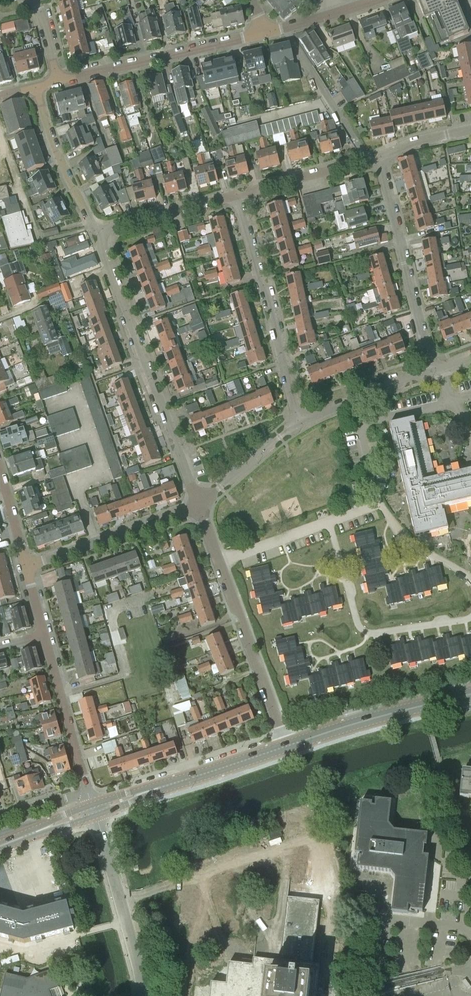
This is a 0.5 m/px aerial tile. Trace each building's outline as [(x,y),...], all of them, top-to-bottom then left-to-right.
[(76,0),(64,2),(59,4),(61,15),(78,11),(76,0)] [(283,21),(297,10),(290,1),(289,2),(287,0),(266,0),(283,21)] [(297,10),(304,3),(302,0),(287,0),(289,2),(290,1),(297,10)] [(456,6),(454,3),(458,1),(459,0),(417,0),(425,19),(429,17),(456,6)] [(174,4),(169,6),(177,36),(185,33),(180,13),(179,13),(178,7),(175,8),(174,4)] [(396,8),(408,37),(413,35),(409,25),(411,24),(403,5),(396,8)] [(457,5),(456,6),(429,17),(440,44),(468,33),(457,5)] [(177,36),(169,6),(164,7),(167,16),(163,17),(168,38),(177,36)] [(128,18),(131,17),(128,7),(120,10),(124,19),(128,18)] [(213,22),(242,16),(240,7),(221,11),(221,13),(211,15),(211,18),(200,20),(201,25),(213,22)] [(408,37),(396,8),(389,11),(396,30),(398,30),(400,34),(394,36),(398,48),(410,43),(407,37),(408,37)] [(201,25),(200,20),(197,9),(188,11),(193,32),(202,29),(201,25)] [(81,22),(78,11),(61,15),(64,26),(81,22)] [(152,14),(146,15),(153,42),(161,39),(156,19),(154,19),(152,14)] [(373,32),(387,27),(382,14),(360,22),(367,40),(375,37),(373,32)] [(153,42),(146,15),(140,17),(141,23),(139,23),(144,44),(153,42)] [(244,24),(242,16),(213,22),(214,30),(224,27),(224,29),(244,24)] [(15,28),(29,24),(27,19),(13,22),(15,28)] [(81,22),(64,26),(67,37),(84,33),(81,22)] [(29,24),(15,28),(16,34),(30,30),(29,24)] [(335,49),(355,42),(349,26),(329,33),(335,49)] [(135,44),(131,27),(116,31),(120,48),(135,44)] [(312,30),(305,35),(324,63),(331,59),(326,52),(312,30)] [(87,44),(84,33),(67,37),(70,48),(87,44)] [(324,63),(305,35),(299,39),(313,61),(318,68),(324,63)] [(437,52),(435,47),(431,37),(423,40),(429,55),(430,55),(434,53),(437,52)] [(89,56),(87,44),(70,48),(72,60),(89,56)] [(275,71),(280,70),(283,83),(300,79),(297,65),(294,65),(289,44),(270,49),(274,66),(275,71)] [(470,56),(470,45),(456,48),(459,59),(470,56)] [(1,47),(0,48),(0,85),(11,81),(1,47)] [(24,53),(29,72),(40,70),(35,51),(24,53)] [(261,51),(252,53),(260,85),(272,83),(270,75),(266,76),(264,70),(265,70),(261,51)] [(29,72),(24,53),(13,56),(18,75),(29,72)] [(260,85),(252,53),(244,55),(248,74),(244,75),(248,94),(254,93),(252,87),(260,85)] [(427,68),(433,65),(428,54),(422,57),(427,68)] [(459,59),(461,69),(470,67),(470,56),(459,59)] [(227,81),(238,78),(234,58),(223,61),(227,81)] [(223,61),(212,63),(217,83),(227,81),(223,61)] [(212,63),(201,66),(206,86),(217,83),(212,63)] [(398,81),(410,76),(404,64),(392,70),(372,78),(377,91),(398,81)] [(461,69),(463,80),(470,78),(470,67),(461,69)] [(192,88),(188,69),(180,71),(187,100),(194,99),(192,88)] [(173,73),(177,91),(178,91),(180,102),(181,102),(181,105),(188,103),(187,100),(180,71),(173,73)] [(162,75),(147,79),(152,98),(154,104),(165,102),(163,95),(166,95),(164,87),(162,75)] [(353,78),(346,83),(349,87),(352,91),(359,87),(353,78)] [(463,80),(465,86),(462,87),(464,94),(470,93),(470,78),(463,80)] [(349,87),(346,83),(344,79),(338,83),(343,90),(340,92),(348,104),(356,99),(352,91),(349,87)] [(103,82),(95,84),(104,108),(103,109),(107,117),(114,115),(103,82)] [(140,110),(141,110),(134,82),(126,84),(135,112),(140,110)] [(104,108),(95,84),(88,86),(99,119),(107,117),(103,109),(104,108)] [(118,86),(125,110),(127,109),(128,114),(135,112),(126,84),(118,86)] [(82,116),(83,119),(86,119),(84,110),(86,110),(81,90),(74,92),(78,112),(79,115),(80,116),(82,116)] [(74,92),(63,95),(68,114),(78,112),(74,92)] [(172,93),(166,95),(167,98),(174,116),(174,117),(176,116),(180,115),(180,114),(178,109),(173,95),(172,93)] [(270,109),(278,108),(275,94),(267,95),(270,109)] [(68,114),(63,95),(55,97),(60,116),(62,116),(64,123),(70,122),(68,114)] [(23,100),(1,106),(9,135),(6,136),(8,141),(20,136),(19,133),(32,129),(23,100)] [(443,102),(432,104),(435,120),(446,118),(443,102)] [(435,120),(432,104),(421,106),(425,122),(435,120)] [(425,122),(421,106),(411,109),(414,125),(425,122)] [(414,125),(411,109),(400,111),(404,127),(414,125)] [(404,127),(400,111),(389,113),(391,119),(393,129),(404,127)] [(316,112),(310,114),(313,125),(319,124),(316,112)] [(310,114),(305,115),(308,127),(313,125),(310,114)] [(174,117),(176,121),(181,134),(186,132),(180,115),(176,116),(174,117)] [(305,115),(299,117),(302,128),(308,127),(305,115)] [(70,143),(90,135),(87,127),(95,124),(93,117),(86,119),(81,121),(83,127),(66,133),(70,143)] [(128,131),(123,117),(117,119),(121,131),(118,132),(122,143),(132,140),(131,137),(130,138),(128,131)] [(299,117),(293,118),(296,130),(302,128),(299,117)] [(205,121),(212,137),(219,134),(212,118),(205,121)] [(296,130),(293,118),(287,120),(290,131),(296,130)] [(391,119),(380,121),(384,137),(395,135),(393,129),(391,119)] [(290,131),(287,120),(281,121),(285,133),(290,131)] [(327,134),(332,152),(342,150),(334,120),(321,123),(322,130),(328,128),(330,134),(327,134)] [(281,121),(276,123),(279,134),(285,133),(281,121)] [(384,137),(380,121),(369,123),(373,139),(384,137)] [(261,138),(258,126),(257,123),(221,133),(227,147),(261,138)] [(279,134),(276,123),(270,124),(273,136),(279,134)] [(273,136),(270,124),(264,126),(267,137),(273,136)] [(267,137),(264,126),(258,127),(262,139),(267,137)] [(318,139),(322,155),(332,152),(327,134),(330,134),(328,128),(322,130),(324,137),(318,139)] [(362,129),(358,132),(360,135),(360,136),(367,132),(364,128),(362,129)] [(19,148),(33,143),(31,138),(34,137),(33,132),(16,138),(19,148)] [(94,144),(90,135),(70,143),(74,152),(94,144)] [(145,140),(148,149),(161,145),(157,136),(145,140)] [(298,136),(292,138),(293,145),(287,147),(291,163),(301,160),(296,143),(299,142),(298,136)] [(191,141),(196,153),(205,150),(200,138),(191,141)] [(38,141),(33,143),(19,148),(23,160),(39,155),(37,149),(40,148),(38,141)] [(299,142),(296,143),(301,160),(310,158),(306,141),(300,143),(299,142)] [(267,144),(261,146),(263,153),(256,154),(260,171),(270,168),(265,150),(269,150),(267,144)] [(103,145),(99,146),(92,149),(95,156),(101,153),(103,157),(96,160),(95,157),(79,165),(83,174),(109,161),(107,155),(105,150),(103,145)] [(447,150),(448,156),(466,152),(464,146),(447,150)] [(111,167),(119,165),(122,164),(116,147),(105,150),(107,155),(109,161),(111,167)] [(155,164),(161,162),(156,149),(150,151),(155,164)] [(269,150),(265,150),(270,168),(280,166),(276,149),(269,151),(269,150)] [(218,160),(224,159),(221,150),(216,151),(218,160)] [(154,165),(149,152),(149,151),(137,155),(141,169),(154,165)] [(236,152),(230,154),(231,161),(225,163),(229,179),(239,176),(234,159),(238,158),(236,152)] [(42,154),(39,155),(23,160),(27,172),(44,166),(43,166),(41,160),(44,159),(42,154)] [(205,161),(204,154),(197,156),(199,162),(205,161)] [(238,158),(234,159),(239,176),(249,174),(245,157),(238,159),(238,158)] [(182,160),(185,171),(191,169),(188,158),(182,160)] [(404,177),(417,173),(413,159),(400,162),(404,177)] [(212,160),(206,162),(207,166),(203,167),(208,185),(218,182),(212,160)] [(109,161),(83,174),(88,183),(104,175),(102,172),(112,168),(111,167),(109,161)] [(200,169),(194,171),(199,187),(208,185),(203,167),(207,166),(206,162),(205,161),(199,162),(200,169)] [(153,166),(156,175),(162,173),(160,164),(153,166)] [(122,174),(119,165),(111,167),(112,168),(114,176),(118,174),(122,174)] [(164,179),(163,179),(164,183),(167,195),(177,193),(173,175),(176,174),(175,168),(168,170),(170,177),(164,179)] [(32,189),(52,180),(47,171),(32,178),(34,181),(29,184),(32,189)] [(417,173),(404,177),(408,191),(421,187),(417,173)] [(118,174),(114,176),(105,180),(107,184),(119,178),(118,174)] [(176,174),(173,175),(177,193),(187,190),(183,174),(176,175),(176,174)] [(145,184),(144,182),(141,182),(146,201),(156,198),(153,186),(158,185),(156,175),(150,176),(151,182),(145,184)] [(143,176),(137,177),(137,179),(130,181),(136,203),(146,201),(141,182),(144,182),(143,176)] [(52,180),(32,189),(32,190),(26,192),(28,198),(34,195),(39,193),(41,197),(56,190),(52,180)] [(363,181),(330,190),(332,195),(341,193),(342,197),(366,191),(363,181)] [(98,203),(118,193),(113,184),(100,190),(97,183),(90,187),(93,194),(98,203)] [(9,199),(6,187),(0,188),(0,201),(9,199)] [(421,187),(408,191),(412,205),(425,202),(421,187)] [(125,189),(118,193),(98,203),(102,212),(120,203),(122,206),(130,203),(125,189)] [(330,190),(325,191),(328,203),(334,201),(332,195),(330,190)] [(325,191),(319,193),(322,204),(328,203),(325,191)] [(366,191),(342,197),(343,202),(334,204),(336,212),(346,210),(345,207),(368,201),(366,191)] [(319,193),(315,194),(313,194),(317,206),(320,205),(322,204),(319,193)] [(317,206),(313,194),(308,196),(311,207),(317,206)] [(311,207),(308,196),(302,197),(307,218),(313,216),(311,207)] [(45,217),(65,207),(60,198),(45,206),(43,201),(38,203),(40,208),(45,217)] [(11,206),(9,199),(4,200),(6,207),(8,215),(21,211),(19,204),(11,206)] [(289,208),(297,206),(295,199),(287,201),(289,208)] [(429,216),(425,202),(412,205),(416,220),(429,216)] [(271,219),(285,215),(282,203),(268,206),(271,219)] [(320,205),(317,206),(311,207),(313,216),(314,217),(323,215),(320,205)] [(69,216),(65,207),(45,217),(48,223),(52,221),(54,224),(69,216)] [(346,210),(336,212),(335,213),(340,231),(367,224),(363,210),(347,214),(346,210)] [(30,230),(27,232),(21,212),(2,218),(11,249),(34,244),(30,230)] [(458,216),(459,225),(470,223),(470,226),(470,214),(458,216)] [(285,215),(271,219),(274,232),(289,228),(285,215)] [(430,216),(429,216),(416,220),(415,220),(418,232),(433,227),(430,216)] [(213,234),(227,231),(224,218),(209,222),(213,234)] [(437,226),(445,224),(446,230),(457,227),(455,221),(445,223),(444,218),(436,221),(437,226)] [(304,220),(297,222),(298,226),(300,225),(301,229),(306,227),(304,220)] [(298,226),(297,222),(292,223),(294,231),(301,229),(300,225),(298,226)] [(206,230),(203,223),(194,225),(196,232),(206,230)] [(45,238),(59,234),(57,228),(43,232),(45,238)] [(292,241),(289,228),(274,232),(278,244),(292,241)] [(355,242),(380,235),(379,229),(353,235),(355,242)] [(187,230),(186,230),(178,233),(181,243),(190,241),(187,230)] [(446,232),(448,238),(440,239),(441,245),(449,244),(449,242),(459,240),(457,230),(446,232)] [(227,231),(213,234),(216,247),(230,243),(227,231)] [(0,233),(0,250),(8,249),(2,232),(0,233)] [(385,234),(380,235),(355,242),(357,250),(387,242),(385,234)] [(154,236),(147,238),(148,244),(156,243),(154,236)] [(425,258),(438,255),(435,240),(422,243),(425,258)] [(292,241),(278,244),(281,257),(295,253),(292,241)] [(321,242),(314,244),(315,250),(323,248),(321,242)] [(234,256),(230,243),(216,247),(220,260),(234,256)] [(62,251),(64,260),(90,253),(87,244),(62,251)] [(205,250),(206,254),(211,252),(209,245),(202,247),(203,251),(205,250)] [(311,245),(304,247),(305,251),(306,250),(307,254),(313,252),(311,245)] [(134,264),(147,259),(143,246),(129,251),(134,264)] [(203,251),(202,247),(197,249),(199,256),(206,254),(205,250),(203,251)] [(305,251),(304,247),(298,249),(300,256),(307,254),(306,250),(305,251)] [(318,265),(331,263),(327,251),(315,254),(318,265)] [(53,264),(58,262),(56,257),(54,252),(49,254),(53,264)] [(299,266),(295,253),(281,257),(285,270),(299,266)] [(53,264),(49,254),(42,256),(46,267),(53,264)] [(443,254),(438,255),(425,258),(428,273),(441,270),(446,269),(443,254)] [(15,258),(18,266),(24,264),(21,257),(20,257),(20,256),(15,258)] [(234,256),(220,260),(223,272),(237,269),(234,256)] [(374,274),(387,270),(383,256),(370,260),(374,274)] [(61,270),(64,279),(96,267),(93,258),(61,270)] [(147,259),(134,264),(138,276),(152,271),(147,259)] [(168,261),(163,263),(164,266),(163,267),(164,270),(171,268),(168,261)] [(61,272),(60,270),(58,262),(53,264),(56,274),(61,272)] [(164,266),(163,263),(156,265),(159,272),(164,270),(163,267),(164,266)] [(18,266),(10,269),(22,303),(30,300),(18,266)] [(195,280),(192,267),(186,269),(189,281),(195,280)] [(10,269),(1,272),(14,306),(22,303),(10,269)] [(240,281),(237,269),(223,272),(226,285),(240,281)] [(216,270),(209,272),(210,276),(212,275),(213,279),(218,277),(216,270)] [(387,270),(374,274),(378,289),(391,285),(387,270)] [(443,285),(441,270),(428,273),(430,287),(443,285)] [(152,271),(138,276),(143,288),(156,283),(152,271)] [(210,276),(209,272),(204,274),(206,281),(213,279),(212,275),(210,276)] [(290,292),(303,289),(300,275),(287,277),(290,292)] [(84,297),(99,292),(95,281),(91,283),(89,277),(73,283),(75,289),(80,287),(84,297)] [(62,292),(69,289),(67,283),(60,286),(62,292)] [(156,283),(143,288),(147,300),(161,295),(156,283)] [(58,284),(47,288),(50,296),(61,292),(58,284)] [(177,285),(172,287),(173,291),(172,291),(173,295),(180,292),(177,285)] [(391,285),(378,289),(373,290),(375,298),(381,296),(382,303),(395,299),(391,285)] [(445,285),(443,285),(430,287),(429,287),(431,299),(447,296),(445,285)] [(190,286),(185,287),(187,297),(193,296),(190,286)] [(173,291),(172,287),(165,290),(168,297),(173,295),(172,291),(173,291)] [(50,296),(47,288),(35,293),(38,301),(50,296)] [(303,289),(290,292),(293,307),(306,304),(303,289)] [(103,302),(99,292),(84,297),(88,307),(103,302)] [(235,311),(248,307),(244,293),(231,297),(235,311)] [(52,305),(62,301),(64,300),(61,294),(50,298),(52,305)] [(161,295),(147,300),(152,313),(165,308),(161,295)] [(396,299),(395,299),(382,303),(381,303),(384,314),(400,310),(396,299)] [(447,312),(455,309),(452,301),(444,304),(447,312)] [(107,312),(103,302),(88,307),(91,317),(92,318),(103,313),(107,312)] [(306,304),(293,307),(296,321),(309,318),(306,304)] [(181,310),(183,317),(198,312),(195,305),(181,310)] [(48,332),(54,330),(56,329),(47,306),(40,309),(48,332)] [(252,322),(248,307),(235,311),(240,326),(252,322)] [(48,332),(40,309),(32,312),(45,346),(58,341),(54,330),(48,332)] [(454,335),(450,322),(448,317),(444,318),(441,311),(436,313),(439,321),(442,320),(444,323),(439,325),(444,340),(455,336),(454,335)] [(92,318),(91,317),(88,318),(92,329),(107,324),(103,313),(92,318)] [(464,317),(450,322),(454,335),(468,330),(464,317)] [(312,333),(309,318),(296,321),(299,336),(312,333)] [(396,326),(395,325),(393,319),(383,323),(385,328),(390,327),(392,334),(398,332),(396,326)] [(160,339),(173,335),(167,321),(155,325),(160,339)] [(21,322),(15,324),(18,333),(24,331),(21,322)] [(257,336),(252,322),(240,326),(244,340),(257,336)] [(111,334),(107,324),(92,329),(96,339),(111,334)] [(203,324),(192,328),(192,331),(193,332),(204,328),(205,328),(203,324)] [(350,332),(347,325),(342,327),(344,334),(350,332)] [(199,339),(206,335),(203,329),(196,332),(199,339)] [(313,333),(312,333),(299,336),(298,336),(300,347),(316,344),(313,333)] [(111,334),(96,339),(99,349),(97,350),(114,344),(111,334)] [(173,335),(160,339),(165,353),(178,349),(173,335)] [(257,336),(244,340),(248,354),(261,350),(257,336)] [(388,340),(389,341),(393,354),(394,355),(405,351),(399,336),(388,340)] [(65,338),(62,340),(59,341),(61,347),(63,350),(65,355),(71,353),(65,338)] [(365,364),(356,339),(348,342),(353,355),(347,357),(351,369),(365,364)] [(373,340),(370,341),(359,345),(356,339),(365,364),(379,359),(374,347),(373,341),(373,340)] [(59,341),(58,341),(45,346),(48,354),(62,348),(59,341)] [(393,354),(389,341),(374,347),(379,359),(393,354)] [(114,344),(97,350),(101,361),(118,354),(114,344)] [(183,363),(178,349),(165,353),(171,367),(183,363)] [(262,350),(261,350),(248,354),(247,355),(250,366),(266,361),(262,350)] [(118,354),(101,361),(104,371),(122,364),(118,354)] [(305,358),(307,365),(316,362),(314,355),(305,358)] [(351,369),(347,357),(333,362),(337,374),(351,369)] [(238,370),(246,367),(245,362),(237,364),(238,370)] [(333,362),(319,367),(323,380),(337,374),(333,362)] [(183,363),(171,367),(176,381),(188,377),(183,363)] [(323,380),(319,367),(318,366),(307,370),(313,385),(324,381),(323,380)] [(4,383),(6,388),(15,384),(9,371),(4,373),(4,371),(0,373),(0,385),(4,383)] [(80,383),(91,379),(89,374),(78,378),(80,383)] [(46,377),(34,380),(37,390),(58,383),(55,376),(46,379),(46,377)] [(19,388),(33,382),(30,377),(16,382),(19,388)] [(189,377),(188,377),(176,381),(174,382),(178,393),(193,387),(189,377)] [(205,384),(207,389),(219,384),(217,378),(204,382),(203,378),(195,381),(197,386),(205,384)] [(91,379),(80,383),(82,388),(92,385),(91,379)] [(116,396),(131,390),(128,380),(113,385),(116,396)] [(64,382),(59,383),(62,394),(67,392),(64,382)] [(62,394),(59,383),(53,385),(57,395),(62,394)] [(53,385),(48,387),(52,397),(57,395),(53,385)] [(94,390),(92,385),(82,388),(84,393),(94,390)] [(52,397),(48,387),(43,389),(47,399),(52,397)] [(36,388),(27,392),(29,398),(39,394),(36,388)] [(47,399),(43,389),(38,391),(42,400),(42,401),(47,399)] [(257,393),(257,395),(262,407),(262,408),(273,404),(268,389),(257,393)] [(96,395),(94,390),(84,393),(86,398),(96,395)] [(135,400),(131,390),(116,396),(120,406),(135,400)] [(98,400),(96,395),(86,398),(87,403),(98,400)] [(257,395),(243,400),(248,412),(262,407),(257,395)] [(200,410),(195,397),(183,401),(188,415),(200,410)] [(10,412),(8,408),(19,403),(17,398),(0,405),(0,415),(10,412)] [(44,408),(42,401),(42,400),(35,402),(38,411),(44,408)] [(98,400),(87,403),(89,408),(99,405),(98,400)] [(139,410),(135,400),(120,406),(124,416),(139,410)] [(248,412),(243,400),(236,402),(235,401),(231,403),(231,404),(229,405),(234,417),(248,412)] [(223,407),(215,410),(220,422),(234,417),(229,405),(228,405),(228,404),(223,406),(223,407)] [(99,405),(89,408),(91,414),(101,410),(99,405)] [(73,409),(68,410),(71,421),(76,419),(73,409)] [(68,410),(62,412),(66,422),(71,421),(68,410)] [(101,410),(91,414),(93,419),(103,415),(101,410)] [(139,410),(124,416),(128,426),(143,420),(139,410)] [(220,422),(215,410),(202,415),(206,428),(220,422)] [(10,412),(0,415),(0,426),(24,417),(22,411),(11,415),(10,412)] [(66,422),(62,412),(57,414),(61,424),(66,422)] [(57,414),(52,415),(56,426),(61,424),(57,414)] [(206,428),(202,415),(201,414),(190,418),(196,433),(207,429),(206,428)] [(56,426),(52,415),(46,417),(50,428),(56,426)] [(103,415),(93,419),(94,424),(105,420),(103,415)] [(27,427),(39,423),(37,418),(25,422),(27,427)] [(76,419),(71,421),(75,431),(80,429),(76,419)] [(435,478),(422,422),(415,423),(414,419),(389,424),(389,425),(391,425),(417,536),(415,536),(415,537),(431,533),(430,531),(447,527),(448,529),(444,512),(443,512),(442,508),(444,507),(444,505),(470,499),(470,470),(435,478)] [(106,425),(105,420),(94,424),(96,429),(106,425)] [(143,420),(128,426),(131,436),(135,435),(146,430),(143,420)] [(75,431),(71,421),(66,422),(69,433),(75,431)] [(69,433),(66,422),(61,424),(64,434),(69,433)] [(61,424),(56,426),(59,436),(64,434),(61,424)] [(106,425),(96,429),(98,434),(108,430),(106,425)] [(25,434),(23,426),(0,433),(0,436),(2,441),(25,434)] [(56,426),(50,428),(52,434),(54,438),(59,436),(56,426)] [(36,437),(47,434),(45,427),(34,431),(36,437)] [(146,430),(135,435),(138,445),(154,439),(150,429),(146,430)] [(108,430),(98,434),(100,439),(110,435),(108,430)] [(33,431),(25,434),(2,441),(4,450),(23,444),(23,445),(28,443),(28,442),(35,440),(33,431)] [(52,434),(37,439),(39,447),(44,445),(55,442),(54,438),(52,434)] [(110,435),(100,439),(101,444),(112,441),(110,435)] [(154,439),(138,445),(142,455),(157,450),(154,439)] [(112,441),(101,444),(103,449),(113,446),(112,441)] [(55,442),(44,445),(46,451),(57,448),(55,442)] [(83,458),(89,456),(85,446),(80,447),(83,458)] [(113,446),(103,449),(105,454),(115,451),(113,446)] [(83,458),(80,447),(75,449),(78,459),(83,458)] [(78,459),(75,449),(70,451),(73,461),(78,459)] [(161,460),(157,450),(142,455),(146,466),(161,460)] [(41,459),(39,451),(31,454),(8,461),(11,469),(41,459)] [(73,461),(70,451),(65,452),(68,463),(73,461)] [(115,451),(105,454),(107,459),(117,456),(115,451)] [(68,463),(65,452),(59,454),(63,464),(68,463)] [(89,456),(83,458),(87,468),(92,466),(89,456)] [(119,461),(117,456),(107,459),(108,464),(119,461)] [(41,459),(11,469),(14,476),(24,473),(23,473),(35,469),(36,472),(44,469),(50,467),(46,457),(41,459)] [(83,458),(78,459),(82,470),(87,468),(83,458)] [(78,459),(73,461),(77,471),(82,470),(78,459)] [(73,461),(68,463),(71,473),(77,471),(73,461)] [(120,466),(119,461),(108,464),(110,470),(120,466)] [(68,463),(63,464),(63,467),(66,475),(71,473),(68,463)] [(120,466),(110,470),(112,475),(122,471),(120,466)] [(128,476),(140,472),(137,466),(123,471),(124,475),(127,474),(128,476)] [(66,475),(63,467),(48,472),(51,480),(63,476),(66,475)] [(122,471),(112,475),(114,480),(124,477),(122,471)] [(142,484),(147,482),(145,474),(139,476),(142,484)] [(63,476),(51,480),(53,486),(65,482),(63,476)] [(162,487),(162,489),(167,501),(167,502),(178,499),(173,484),(170,485),(168,481),(167,480),(161,482),(162,487)] [(365,481),(360,482),(351,484),(354,496),(361,495),(360,495),(367,493),(365,481)] [(65,482),(53,486),(54,486),(55,491),(56,491),(67,487),(65,482)] [(150,489),(147,482),(142,484),(144,491),(150,489)] [(113,494),(119,492),(117,484),(111,486),(113,494)] [(67,487),(56,491),(58,496),(69,493),(67,487)] [(34,488),(19,493),(23,505),(38,500),(34,488)] [(162,489),(148,494),(153,506),(167,501),(162,489)] [(119,492),(113,494),(116,501),(122,499),(119,492)] [(69,493),(58,496),(59,499),(60,502),(71,498),(69,493)] [(148,494),(134,498),(139,511),(153,506),(148,494)] [(71,498),(60,502),(61,507),(64,506),(71,504),(73,503),(71,498)] [(91,500),(93,507),(99,505),(96,498),(91,500)] [(134,498),(120,503),(125,516),(139,511),(134,498)] [(38,500),(23,505),(27,517),(42,512),(38,500)] [(120,503),(106,508),(110,521),(125,516),(120,503)] [(110,521),(106,508),(106,507),(95,511),(100,526),(111,522),(110,521)] [(79,517),(67,521),(73,536),(85,532),(79,517)] [(73,536),(67,521),(56,525),(61,540),(73,536)] [(56,525),(44,529),(49,544),(61,540),(56,525)] [(356,547),(379,541),(378,538),(373,539),(371,528),(351,533),(351,534),(352,533),(354,539),(353,539),(354,546),(354,547),(356,547)] [(49,544),(44,529),(32,533),(37,548),(49,544)] [(177,553),(191,548),(186,536),(172,540),(177,553)] [(382,545),(381,541),(379,541),(356,547),(357,547),(359,554),(360,554),(361,560),(359,560),(360,561),(362,561),(380,556),(377,546),(382,545)] [(167,542),(160,544),(162,551),(169,548),(167,542)] [(195,561),(191,548),(177,553),(181,565),(195,561)] [(141,568),(136,553),(124,557),(130,573),(141,568)] [(365,575),(390,569),(389,565),(384,566),(382,556),(380,556),(362,561),(363,561),(365,567),(364,567),(365,574),(365,575)] [(124,557),(113,561),(118,577),(125,574),(128,573),(130,573),(124,557)] [(156,567),(154,560),(148,562),(150,569),(156,567)] [(113,561),(101,565),(107,581),(118,577),(113,561)] [(195,561),(181,565),(185,578),(199,573),(195,561)] [(162,571),(175,567),(174,563),(161,568),(162,571)] [(7,565),(0,567),(0,578),(10,576),(7,565)] [(101,565),(89,569),(95,585),(107,581),(101,565)] [(273,579),(275,579),(274,575),(270,576),(267,565),(247,570),(247,571),(249,570),(250,576),(249,577),(251,584),(250,584),(253,584),(273,579)] [(62,566),(55,569),(58,576),(65,574),(62,566)] [(426,567),(432,592),(433,591),(432,591),(439,589),(439,588),(449,586),(449,588),(450,587),(448,580),(445,581),(441,568),(431,570),(430,566),(426,567)] [(432,592),(426,567),(422,568),(423,572),(413,574),(418,595),(418,593),(424,592),(424,593),(431,591),(431,592),(432,592)] [(390,569),(365,575),(366,575),(367,582),(368,582),(370,592),(369,592),(369,593),(376,591),(375,587),(386,585),(389,584),(386,574),(391,573),(390,569)] [(187,585),(189,590),(203,585),(199,573),(185,578),(187,585)] [(418,595),(413,574),(409,575),(410,580),(400,582),(405,602),(405,601),(411,599),(411,600),(418,599),(419,599),(418,595)] [(0,578),(0,589),(12,586),(10,576),(0,578)] [(404,603),(405,602),(400,582),(399,577),(395,578),(396,583),(389,584),(386,585),(389,598),(385,599),(387,606),(387,605),(397,602),(397,603),(404,602),(404,603)] [(257,598),(281,592),(280,588),(276,590),(273,579),(253,584),(255,584),(256,590),(255,590),(257,597),(256,597),(256,598),(257,598)] [(57,598),(73,593),(70,581),(54,586),(57,598)] [(84,591),(92,588),(90,582),(82,585),(84,591)] [(135,586),(138,594),(143,592),(140,584),(135,586)] [(203,585),(189,590),(184,592),(187,600),(192,598),(193,602),(207,598),(203,585)] [(12,586),(0,589),(0,601),(6,599),(15,597),(12,586)] [(138,594),(135,586),(130,588),(132,596),(138,594)] [(322,590),(327,612),(328,612),(328,611),(335,609),(334,609),(344,606),(345,608),(344,601),(340,601),(337,588),(326,590),(325,586),(322,587),(322,590)] [(94,593),(92,588),(84,591),(86,596),(94,593)] [(327,612),(322,590),(318,591),(319,595),(309,598),(314,617),(314,618),(314,616),(320,615),(320,616),(327,614),(327,615),(328,615),(327,612)] [(117,592),(111,594),(114,602),(120,600),(117,592)] [(183,592),(171,596),(172,600),(185,595),(183,592)] [(281,592),(257,598),(258,598),(260,605),(261,605),(263,615),(261,615),(262,616),(269,614),(268,610),(281,607),(281,605),(279,597),(283,596),(282,592),(281,592)] [(76,605),(73,593),(57,598),(60,609),(76,605)] [(114,602),(111,594),(106,596),(109,604),(114,602)] [(299,620),(300,620),(299,619),(306,617),(306,616),(312,615),(313,617),(314,617),(309,598),(309,596),(298,598),(297,594),(293,595),(294,597),(299,620)] [(299,622),(300,622),(299,620),(294,597),(290,598),(291,603),(281,605),(281,607),(284,618),(280,619),(281,626),(282,626),(282,625),(292,622),(292,623),(299,622)] [(193,602),(189,603),(192,612),(196,611),(197,615),(211,610),(207,598),(193,602)] [(151,608),(153,615),(165,611),(163,604),(151,608)] [(76,605),(60,609),(64,621),(79,617),(76,605)] [(28,618),(25,607),(10,611),(13,622),(28,618)] [(215,623),(211,610),(197,615),(201,627),(215,623)] [(179,621),(192,616),(190,613),(178,617),(179,621)] [(193,620),(192,616),(179,621),(180,624),(193,620)] [(79,617),(64,621),(67,633),(83,629),(79,617)] [(8,626),(6,618),(0,620),(0,622),(2,628),(8,626)] [(31,628),(28,618),(13,622),(16,632),(31,628)] [(10,634),(8,626),(2,628),(4,635),(10,634)] [(123,628),(120,629),(118,630),(121,641),(127,639),(123,628)] [(83,629),(67,633),(70,645),(86,640),(83,629)] [(468,655),(469,655),(464,638),(464,635),(453,637),(452,633),(448,634),(454,659),(455,658),(454,658),(461,656),(461,655),(467,654),(468,655)] [(108,634),(100,637),(102,642),(100,643),(101,649),(111,646),(108,634)] [(176,640),(174,634),(162,638),(165,644),(176,640)] [(211,652),(224,646),(219,634),(206,639),(211,652)] [(408,658),(408,659),(409,659),(404,637),(403,634),(399,635),(400,639),(390,642),(393,655),(389,656),(391,663),(392,663),(391,661),(401,659),(401,660),(408,658)] [(454,659),(448,634),(444,635),(445,639),(435,641),(439,660),(440,662),(440,660),(446,659),(446,660),(453,658),(453,659),(454,659)] [(423,659),(424,659),(419,638),(409,641),(408,636),(404,637),(409,659),(410,662),(410,661),(417,659),(423,657),(423,659)] [(191,639),(191,640),(194,646),(201,643),(198,637),(191,639)] [(279,656),(282,656),(304,651),(303,647),(299,648),(296,637),(283,640),(282,637),(275,639),(277,639),(279,649),(278,649),(280,656),(279,656)] [(439,660),(435,641),(435,639),(424,641),(423,637),(419,638),(424,659),(425,663),(426,663),(425,662),(432,660),(438,658),(439,660)] [(86,640),(70,645),(73,657),(89,652),(86,640)] [(229,658),(224,646),(211,652),(216,663),(216,664),(229,658)] [(36,648),(22,651),(23,657),(20,658),(22,663),(39,658),(36,648)] [(285,669),(285,670),(305,665),(303,655),(307,654),(306,650),(304,651),(282,656),(283,656),(284,663),(285,663),(286,669),(285,669)] [(89,652),(73,657),(76,668),(92,664),(89,652)] [(5,656),(5,654),(0,655),(0,670),(8,668),(5,656)] [(351,664),(355,683),(355,682),(362,681),(362,680),(372,677),(372,679),(373,679),(371,672),(367,673),(364,659),(354,662),(353,657),(349,658),(351,664)] [(39,658),(22,663),(23,667),(26,667),(27,672),(42,669),(39,658)] [(229,658),(216,664),(217,668),(221,676),(234,671),(229,658)] [(198,670),(210,665),(208,662),(196,667),(198,670)] [(355,685),(355,683),(351,664),(340,667),(339,663),(335,663),(336,666),(341,687),(341,688),(342,688),(341,687),(348,686),(348,685),(354,683),(355,685)] [(95,676),(92,664),(76,668),(80,680),(95,676)] [(305,665),(285,670),(285,671),(286,670),(288,677),(291,687),(289,687),(289,688),(296,686),(296,683),(309,680),(308,675),(306,669),(311,668),(310,664),(305,665)] [(340,687),(341,687),(336,666),(325,669),(324,664),(321,665),(322,669),(322,671),(326,689),(327,689),(334,688),(333,687),(340,685),(340,687)] [(212,670),(210,665),(198,670),(200,675),(212,670)] [(311,689),(308,690),(310,697),(311,696),(310,696),(320,693),(320,694),(327,693),(327,689),(326,689),(322,671),(322,669),(318,670),(319,674),(309,677),(309,678),(311,689)] [(47,689),(44,677),(25,682),(27,688),(32,687),(34,693),(47,689)] [(186,677),(175,680),(181,700),(192,697),(186,677)] [(246,700),(242,688),(235,691),(240,703),(246,700)] [(47,689),(34,693),(35,699),(30,701),(32,707),(51,702),(47,689)] [(221,697),(217,698),(222,710),(226,709),(221,697)] [(107,705),(94,708),(91,698),(80,701),(84,715),(107,708),(107,705)] [(222,710),(217,698),(213,700),(218,712),(222,710)] [(173,707),(172,708),(175,717),(181,715),(183,715),(183,713),(189,710),(189,709),(193,708),(191,703),(190,701),(178,705),(173,707)] [(129,702),(126,702),(123,703),(124,708),(126,714),(132,712),(129,702)] [(193,708),(198,721),(202,719),(194,702),(191,703),(193,708)] [(249,706),(236,711),(242,724),(254,719),(249,706)] [(14,713),(13,707),(5,710),(6,715),(14,713)] [(107,708),(84,715),(87,728),(99,725),(99,724),(106,722),(103,713),(108,712),(107,708)] [(198,721),(193,708),(189,709),(189,710),(194,722),(198,721)] [(57,724),(53,711),(34,717),(36,723),(41,721),(43,727),(57,724)] [(242,724),(236,711),(224,716),(230,729),(242,724)] [(16,719),(14,713),(6,715),(8,722),(16,719)] [(181,715),(175,717),(179,729),(186,726),(185,725),(187,724),(183,715),(181,715)] [(224,716),(212,721),(217,734),(230,729),(224,716)] [(99,725),(87,728),(91,742),(102,739),(107,737),(104,729),(100,731),(100,729),(106,727),(107,729),(113,728),(116,727),(115,723),(111,724),(110,721),(106,722),(99,724),(99,725)] [(187,724),(185,725),(186,726),(188,730),(193,744),(205,739),(200,726),(198,721),(194,722),(187,724)] [(212,721),(200,726),(205,739),(217,734),(212,721)] [(57,724),(43,727),(45,734),(40,735),(41,741),(60,736),(57,724)] [(157,736),(156,736),(160,748),(163,759),(178,755),(174,744),(168,746),(166,739),(165,740),(163,734),(162,734),(157,736)] [(21,736),(13,739),(15,744),(23,742),(21,736)] [(136,742),(134,736),(128,738),(130,744),(136,742)] [(163,759),(160,748),(151,751),(147,739),(144,740),(151,763),(163,759)] [(144,753),(135,756),(138,767),(151,763),(144,740),(140,741),(144,753)] [(115,741),(102,745),(105,755),(115,752),(114,749),(117,748),(115,741)] [(63,746),(44,751),(45,757),(51,756),(53,762),(66,758),(63,746)] [(138,767),(135,756),(125,759),(121,747),(118,748),(125,772),(138,767)] [(125,772),(118,748),(117,748),(114,749),(115,752),(118,762),(108,765),(112,776),(125,772)] [(28,762),(26,755),(26,754),(20,755),(22,763),(28,762)] [(20,755),(18,756),(14,757),(16,765),(22,763),(20,755)] [(66,758),(53,762),(54,768),(49,769),(51,775),(70,770),(66,758)] [(25,771),(27,778),(32,792),(44,788),(38,769),(32,771),(31,768),(25,771)] [(32,792),(27,778),(22,780),(20,775),(14,777),(20,796),(32,792)] [(462,775),(460,796),(470,797),(470,776),(462,775)] [(426,846),(428,835),(394,831),(389,824),(392,802),(376,800),(375,807),(372,806),(372,803),(361,802),(355,853),(362,854),(362,857),(358,857),(357,868),(390,872),(396,879),(392,912),(408,914),(409,907),(411,907),(411,910),(423,912),(429,856),(423,856),(424,846),(426,846)] [(368,892),(356,891),(355,901),(367,902),(368,892)] [(9,940),(9,941),(14,942),(14,941),(24,944),(74,930),(71,919),(76,918),(74,913),(70,914),(67,904),(25,915),(0,909),(0,937),(9,940)] [(319,989),(318,989),(318,988),(317,988),(313,987),(314,981),(318,981),(319,981),(319,980),(321,967),(321,966),(320,966),(319,966),(312,965),(280,962),(264,960),(263,967),(260,995),(263,974),(266,974),(264,995),(318,995),(319,989)] [(52,970),(27,979),(5,974),(0,995),(51,995),(49,991),(59,988),(52,970)]
